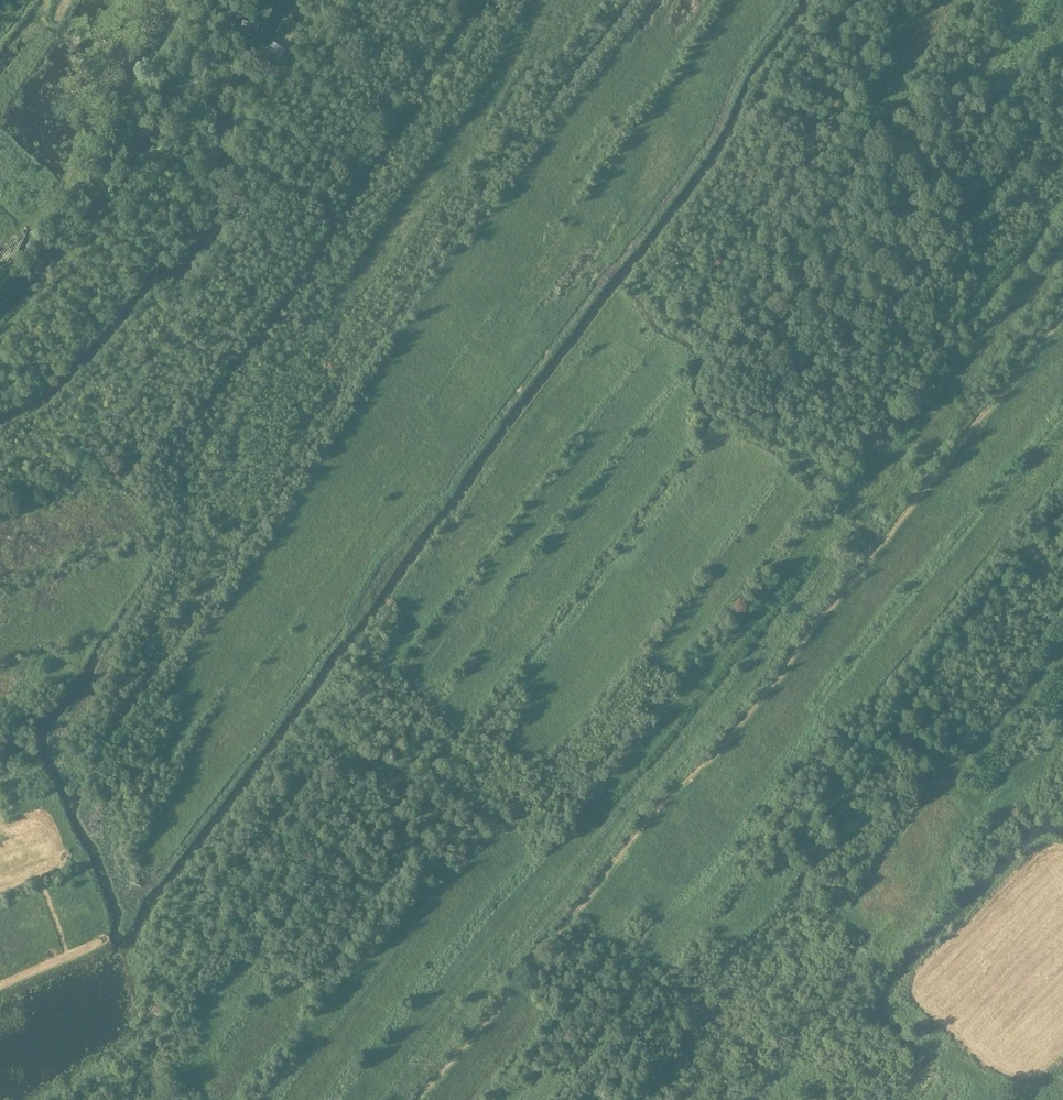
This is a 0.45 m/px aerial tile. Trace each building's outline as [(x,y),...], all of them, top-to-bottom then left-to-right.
[(288,32),(279,33),(279,45),(288,45),(288,32)] [(739,408),(733,402),(729,406),(736,412),(739,408)]
